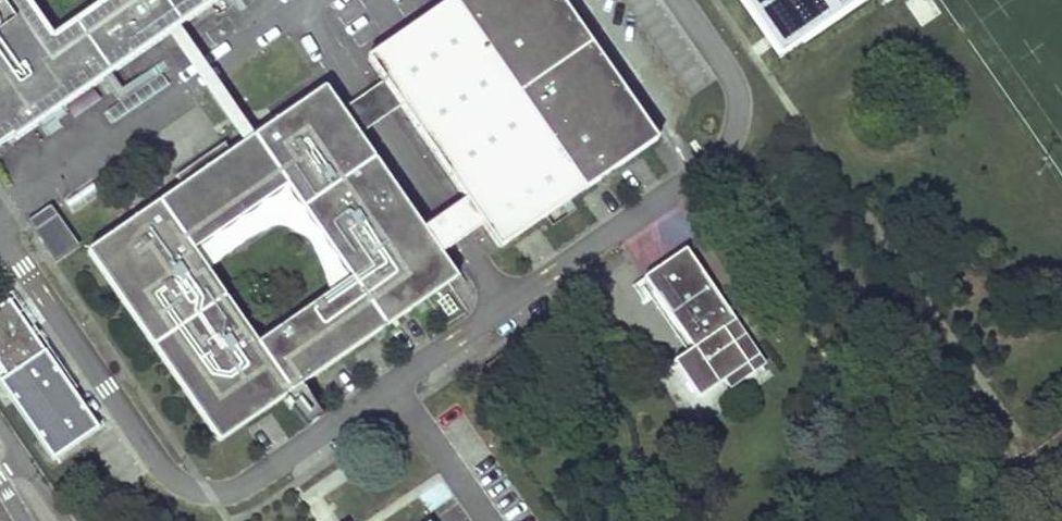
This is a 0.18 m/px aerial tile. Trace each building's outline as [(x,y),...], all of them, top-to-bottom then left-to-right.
[(48,117),(173,30),(177,27),(217,0),(103,0),(52,36),(27,0),(0,0),(0,150),(48,117)] [(367,56),(383,80),(393,94),(400,105),(465,199),(476,214),(483,224),(498,246),(655,138),(560,0),(449,0),(367,56)] [(782,55),(861,0),(744,0),(782,55)] [(172,83),(165,73),(110,108),(117,119),(172,83)] [(439,254),(431,244),(421,229),(356,135),(347,122),(339,110),(323,87),(252,135),(249,138),(228,152),(222,144),(200,159),(175,176),(181,185),(87,250),(218,441),(455,278),(439,254)] [(103,192),(95,181),(68,198),(76,210),(103,192)] [(49,205),(27,220),(54,260),(76,244),(49,205)] [(762,364),(683,248),(638,279),(686,350),(673,359),(697,395),(720,379),(727,388),(762,364)] [(48,348),(12,298),(0,306),(0,362),(9,375),(48,348)] [(3,379),(56,456),(101,425),(48,348),(9,375),(3,379)]
